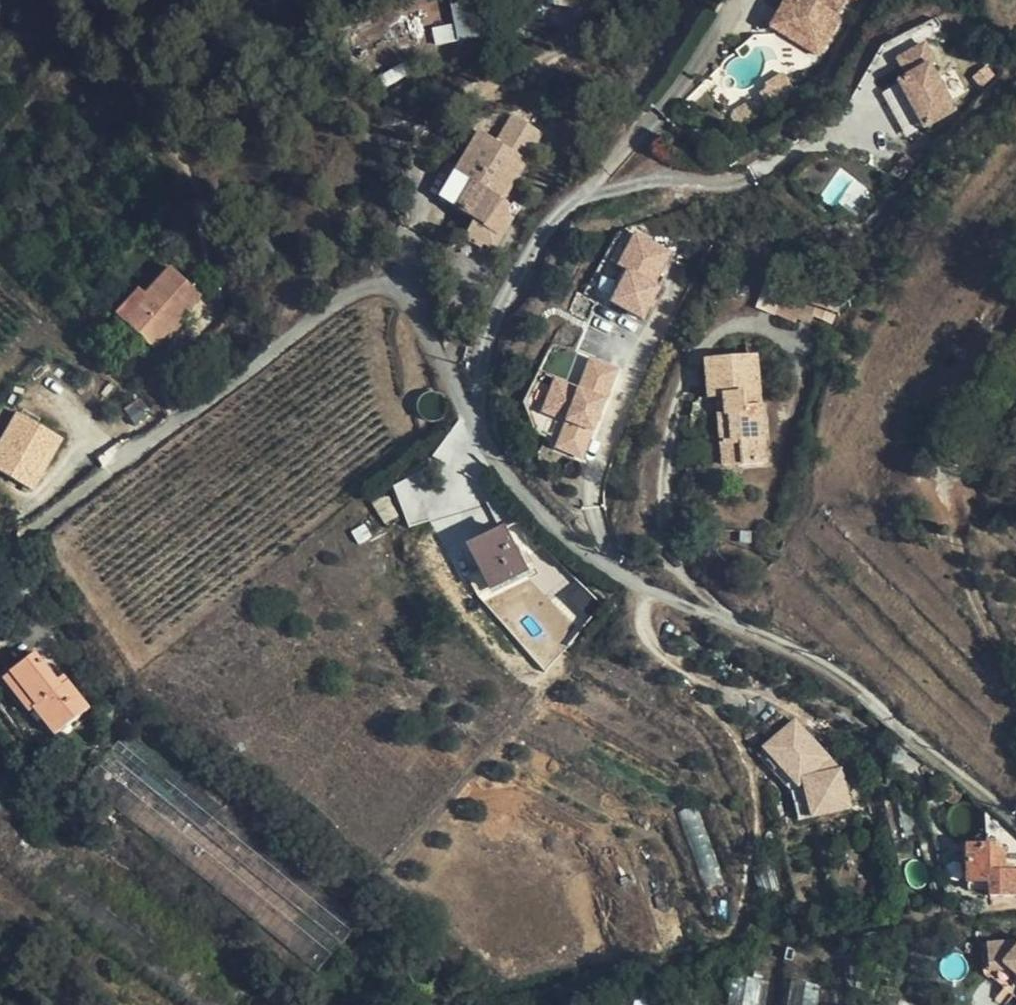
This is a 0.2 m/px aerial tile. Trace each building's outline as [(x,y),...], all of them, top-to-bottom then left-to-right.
[(477,0),(448,0),(461,39),(487,31),(477,0)] [(778,24),(825,51),(842,21),(835,17),(845,0),(792,0),(778,24)] [(825,51),(778,24),(772,34),(819,60),(825,51)] [(931,44),(904,58),(913,76),(904,81),(927,125),(955,110),(932,66),(940,62),(931,44)] [(496,205),(520,165),(474,137),(435,204),(481,231),(482,231),(483,231),(484,231),(487,231),(490,230),(491,230),(492,229),(493,228),(495,227),(496,226),(498,224),(499,223),(499,221),(500,219),(500,217),(500,215),(500,213),(500,212),(500,211),(499,210),(499,209),(498,208),(498,207),(497,206),(496,205)] [(632,270),(657,283),(674,251),(639,233),(622,265),(632,270)] [(166,337),(178,322),(202,297),(169,268),(147,295),(123,322),(155,350),(166,337)] [(632,270),(616,303),(647,319),(664,287),(657,283),(632,270)] [(773,271),(760,303),(830,330),(842,298),(773,271)] [(123,322),(147,295),(141,289),(116,316),(123,322)] [(183,327),(178,322),(166,337),(171,341),(183,327)] [(711,396),(719,395),(726,395),(727,410),(720,411),(723,448),(741,447),(742,462),(768,460),(759,354),(708,358),(711,396)] [(586,460),(620,370),(593,360),(582,388),(557,379),(544,413),(568,422),(558,449),(586,460)] [(726,395),(719,395),(720,411),(727,410),(726,395)] [(0,440),(0,470),(36,490),(66,436),(17,409),(0,440)] [(724,463),(742,462),(741,447),(723,448),(724,463)] [(527,568),(504,526),(469,545),(492,587),(527,568)] [(45,704),(69,684),(43,651),(19,670),(45,704)] [(40,708),(45,704),(19,670),(8,678),(35,712),(40,708)] [(76,678),(69,684),(45,704),(40,708),(63,734),(98,705),(76,678)] [(855,807),(844,767),(799,716),(766,746),(802,787),(806,784),(815,818),(855,807)] [(367,912),(134,727),(93,779),(324,964),(367,912)] [(1005,853),(998,853),(998,846),(968,845),(968,883),(992,883),(993,897),(1015,897),(1015,872),(1006,872),(1005,853)] [(1009,942),(987,943),(987,956),(987,964),(1006,965),(1015,973),(1015,948),(1009,942)] [(987,956),(979,956),(980,970),(1015,999),(1015,973),(1006,965),(987,964),(987,956)] [(771,983),(741,977),(735,1004),(767,1004),(771,983)] [(818,985),(787,979),(782,1004),(814,1004),(818,985)] [(707,1000),(678,996),(677,1004),(706,1004),(707,1000)]
